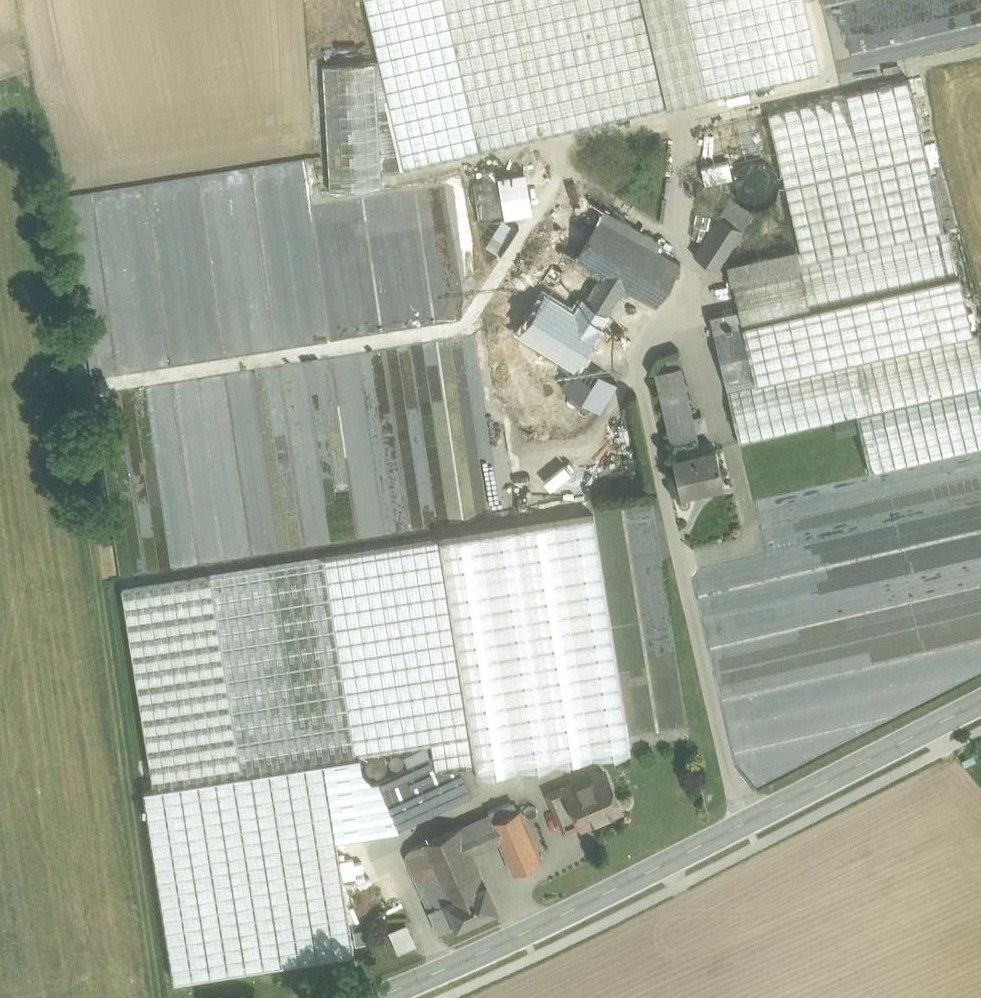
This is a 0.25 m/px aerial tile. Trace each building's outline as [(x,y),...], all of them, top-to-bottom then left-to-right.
[(380,62),(404,167),(667,105),(642,0),(365,0),(380,62)] [(683,0),(642,0),(667,105),(706,96),(683,0)] [(706,96),(824,71),(808,0),(683,0),(706,96)] [(380,62),(322,65),(329,189),(332,205),(383,197),(381,172),(404,167),(380,62)] [(949,143),(980,257),(980,134),(949,143)] [(222,170),(207,178),(205,200),(210,208),(229,205),(228,215),(225,210),(209,213),(207,231),(221,224),(245,226),(247,225),(243,218),(241,207),(247,204),(253,204),(265,197),(254,196),(255,184),(268,186),(304,179),(305,166),(300,157),(244,167),(236,171),(222,170)] [(704,183),(731,180),(728,160),(701,164),(704,183)] [(332,205),(322,207),(328,244),(520,213),(514,175),(383,197),(332,205)] [(681,263),(600,217),(605,209),(577,192),(547,240),(561,248),(541,279),(513,324),(541,342),(577,360),(563,383),(599,405),(622,370),(585,347),(623,287),(657,306),(681,263)] [(730,199),(701,242),(691,235),(685,245),(695,252),(693,254),(717,269),(753,214),(730,199)] [(503,219),(486,245),(500,253),(516,227),(503,219)] [(547,240),(520,222),(516,227),(500,253),(541,279),(561,248),(547,240)] [(732,280),(742,325),(732,328),(731,323),(725,324),(723,314),(710,316),(739,442),(856,415),(870,474),(980,448),(980,343),(979,333),(972,335),(948,230),(801,264),(732,280)] [(269,281),(315,281),(315,238),(297,238),(297,245),(275,245),(275,239),(261,239),(261,254),(292,253),(292,271),(269,271),(269,281)] [(797,248),(727,264),(731,281),(732,280),(801,264),(797,248)] [(430,259),(375,279),(381,295),(435,275),(430,259)] [(700,450),(681,365),(655,371),(674,456),(700,450)] [(344,411),(317,414),(323,468),(356,465),(352,426),(345,427),(344,411)] [(674,456),(672,456),(681,492),(724,482),(715,446),(700,450),(674,456)] [(439,539),(121,588),(153,786),(470,736),(439,539)] [(774,645),(784,685),(849,669),(844,650),(834,659),(832,647),(817,650),(803,636),(806,635),(819,623),(821,630),(829,628),(828,620),(832,616),(829,602),(825,605),(718,631),(704,616),(726,711),(739,708),(736,694),(750,691),(746,676),(737,666),(726,669),(724,659),(745,640),(753,638),(755,647),(763,645),(759,628),(774,645)] [(656,603),(472,647),(503,776),(537,767),(686,732),(656,603)] [(451,747),(379,779),(380,780),(344,796),(364,842),(472,794),(451,747)] [(567,788),(566,788),(581,823),(582,825),(621,808),(605,772),(567,788)] [(581,823),(566,788),(567,788),(566,785),(548,793),(564,830),(581,823)] [(520,808),(491,820),(500,840),(513,872),(542,859),(520,808)] [(491,820),(475,827),(483,848),(500,840),(491,820)] [(460,826),(411,847),(410,847),(405,855),(429,910),(446,902),(445,900),(485,883),(463,832),(460,826)] [(361,920),(331,853),(311,862),(341,929),(361,920)] [(485,883),(445,900),(446,902),(429,910),(439,933),(456,926),(497,908),(486,883),(485,883)]
